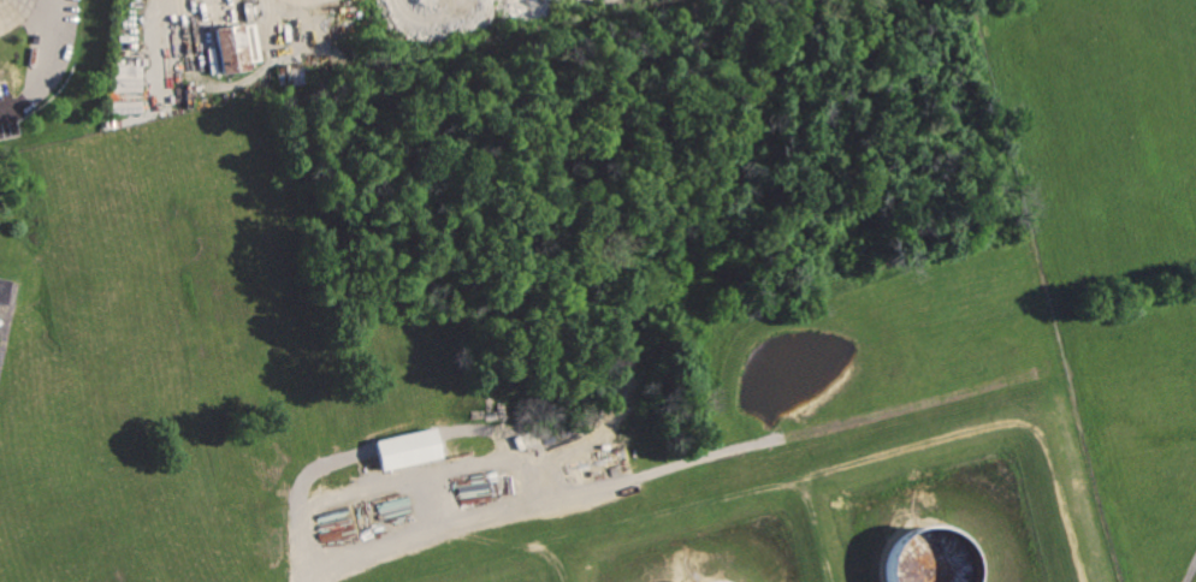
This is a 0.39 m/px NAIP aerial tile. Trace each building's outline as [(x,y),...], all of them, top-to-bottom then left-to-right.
[(221,73),(250,70),(249,62),(260,61),(255,22),(215,27),(221,73)] [(12,280),(0,277),(0,303),(7,304),(12,280)] [(377,437),(386,471),(449,455),(439,420),(377,437)] [(911,533),(901,544),(895,558),(893,572),(895,581),(986,581),(988,577),(988,562),(982,546),(971,534),(958,525),(941,522),(925,524),(911,533)]
